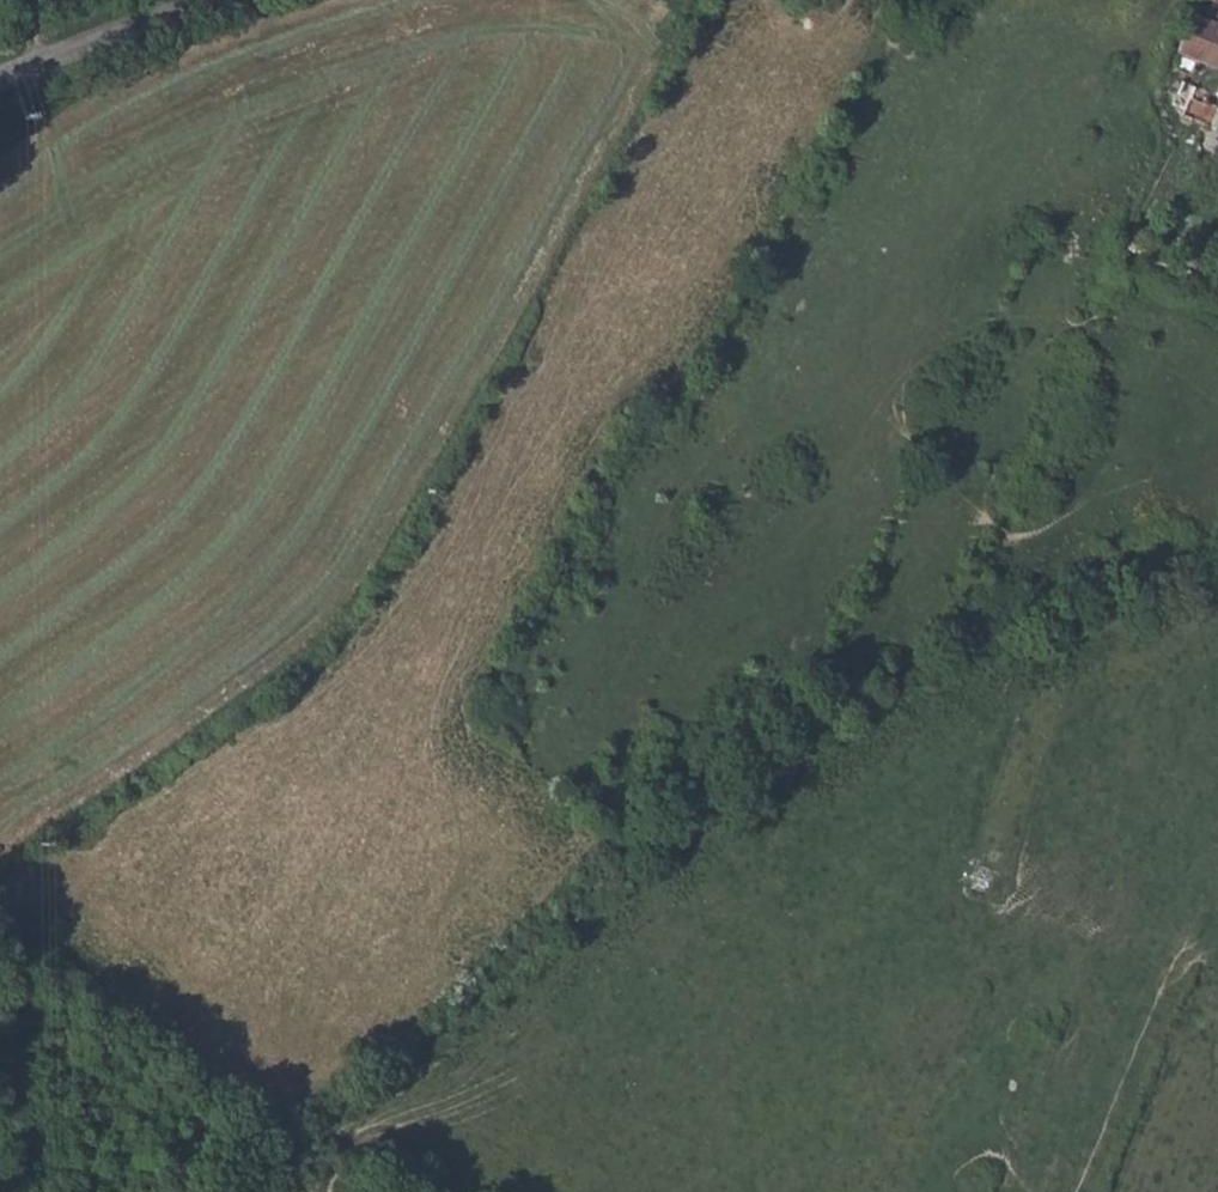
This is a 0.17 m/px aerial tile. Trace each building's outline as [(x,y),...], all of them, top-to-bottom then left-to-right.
[(1178,58),(1217,70),(1217,27),(1191,18),(1178,58)]
